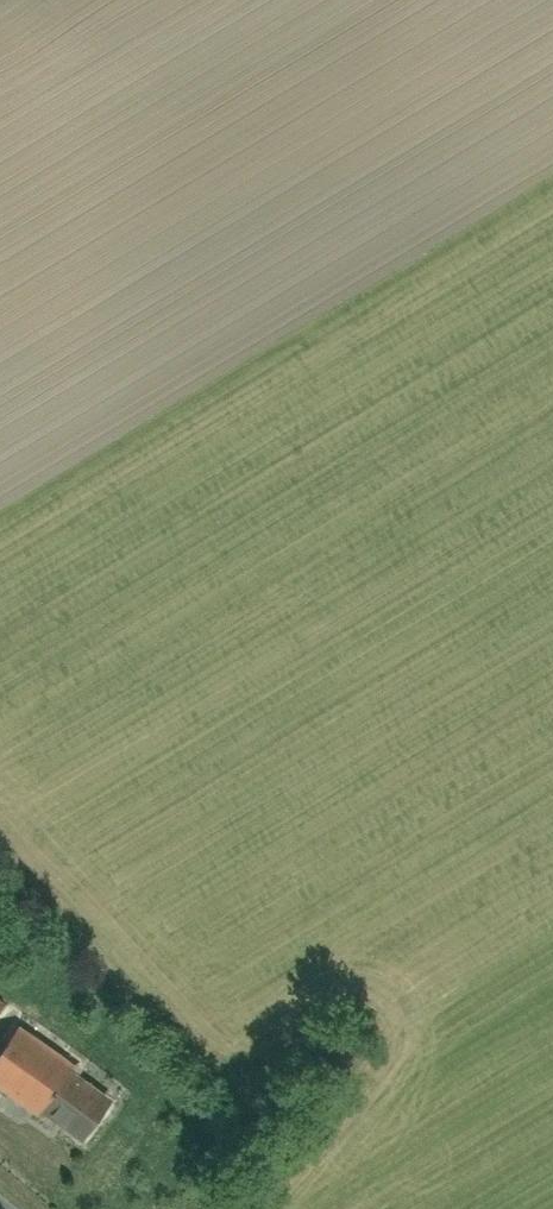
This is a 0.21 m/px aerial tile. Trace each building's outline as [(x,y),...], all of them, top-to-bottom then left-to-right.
[(10,991),(0,984),(0,1006),(10,991)] [(0,1065),(0,1083),(92,1145),(126,1094),(26,1026),(0,1065)]
